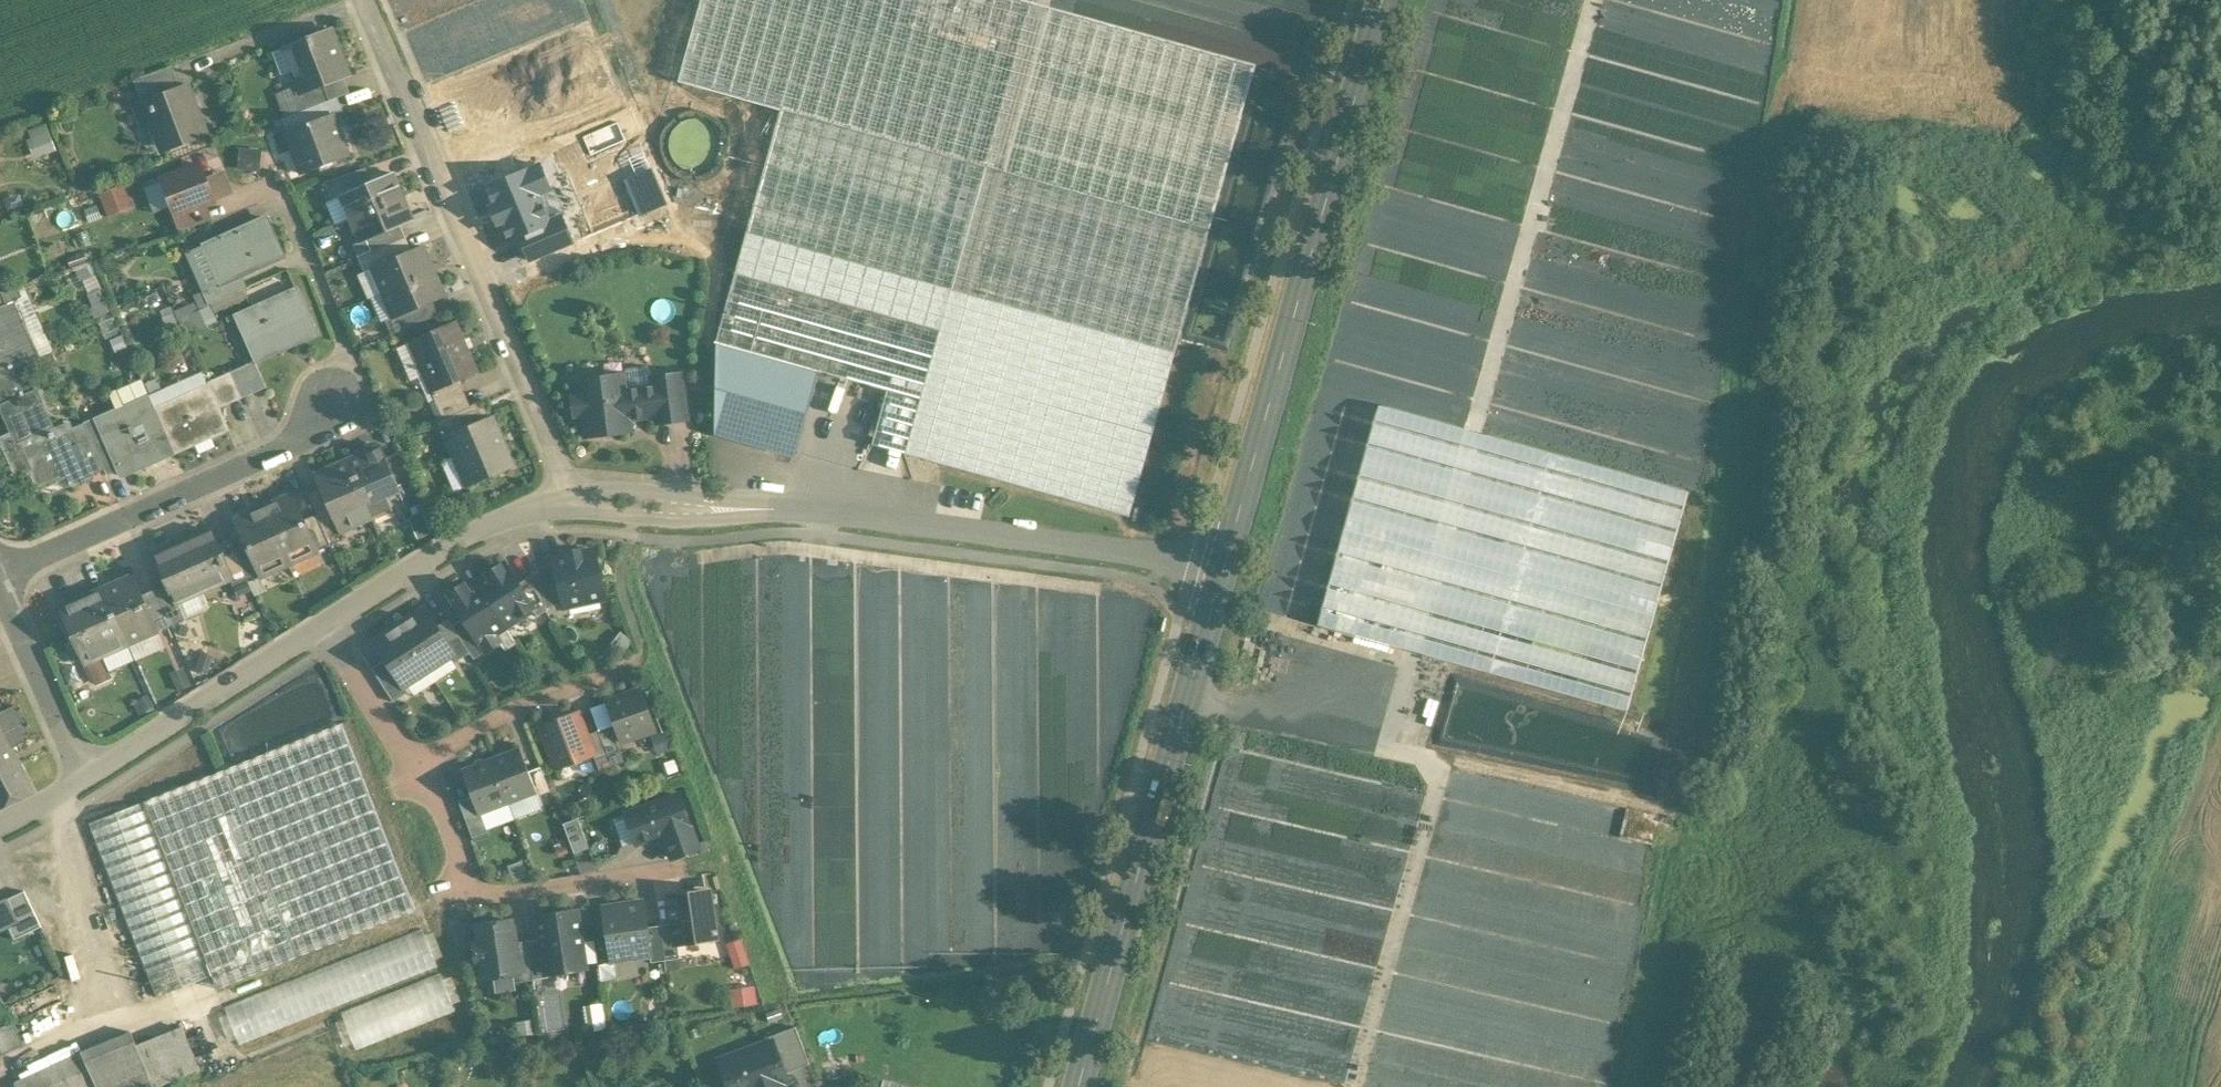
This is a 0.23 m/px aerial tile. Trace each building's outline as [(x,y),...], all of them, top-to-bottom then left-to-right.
[(680,80),(781,108),(717,343),(821,371),(892,391),(921,399),(906,454),(946,466),(1129,516),(1255,65),(1021,0),(702,0),(680,80)] [(332,30),(284,48),(298,85),(301,93),(323,85),(342,78),(349,75),(332,30)] [(170,68),(136,80),(144,102),(178,89),(170,68)] [(323,85),(329,101),(338,98),(348,94),(342,78),(323,85)] [(144,102),(133,106),(141,126),(150,122),(160,146),(205,129),(188,85),(178,89),(144,102)] [(323,85),(301,93),(298,85),(283,91),(292,115),(329,101),(323,85)] [(292,115),(283,91),(275,94),(284,118),(292,115)] [(292,115),(297,127),(332,114),(333,115),(343,111),(338,98),(329,101),(292,115)] [(297,127),(286,131),(302,174),(349,157),(333,115),(332,114),(297,127)] [(292,115),(284,118),(282,119),(286,131),(297,127),(292,115)] [(37,136),(26,140),(34,160),(43,164),(60,157),(48,126),(35,131),(37,136)] [(538,163),(502,180),(507,191),(511,190),(516,201),(549,187),(538,163)] [(200,165),(162,179),(172,205),(176,216),(201,207),(214,202),(205,180),(200,165)] [(364,169),(324,182),(332,200),(342,196),(341,195),(370,182),(364,169)] [(223,173),(205,180),(214,202),(231,195),(223,173)] [(370,182),(341,195),(342,196),(344,202),(351,218),(402,197),(392,173),(370,182)] [(157,211),(172,205),(162,179),(147,184),(157,211)] [(123,188),(98,197),(106,219),(131,209),(123,188)] [(402,197),(351,218),(361,242),(391,229),(401,225),(412,221),(402,197)] [(344,202),(332,207),(339,224),(351,218),(344,202)] [(201,207),(176,216),(182,231),(206,222),(201,207)] [(96,208),(84,213),(89,225),(101,220),(96,208)] [(266,218),(205,245),(222,282),(222,283),(241,275),(283,257),(266,218)] [(401,225),(391,229),(397,242),(398,241),(406,238),(401,225)] [(391,229),(361,242),(367,254),(397,242),(391,229)] [(406,238),(398,241),(404,254),(412,251),(406,238)] [(377,266),(404,254),(398,241),(397,242),(367,254),(360,257),(364,267),(375,262),(377,266)] [(355,245),(360,257),(367,254),(361,242),(355,245)] [(187,253),(204,290),(222,282),(205,245),(187,253)] [(404,254),(377,266),(373,268),(384,293),(434,272),(423,246),(412,251),(404,254)] [(69,260),(71,267),(87,262),(85,254),(69,260)] [(87,263),(60,272),(66,289),(93,280),(87,263)] [(384,293),(373,268),(363,272),(374,297),(384,293)] [(434,272),(384,293),(395,318),(398,317),(425,305),(434,302),(444,297),(434,272)] [(241,275),(222,283),(222,282),(204,290),(209,304),(246,288),(241,275)] [(9,289),(6,279),(0,281),(0,292),(9,289)] [(2,292),(8,304),(15,301),(24,322),(40,357),(52,352),(22,285),(9,290),(2,292)] [(201,308),(209,304),(204,290),(195,294),(198,299),(201,308)] [(296,290),(237,316),(257,360),(316,334),(296,290)] [(185,315),(201,308),(198,299),(174,310),(178,318),(185,315)] [(24,364),(40,357),(24,322),(15,301),(8,304),(0,308),(0,375),(24,364)] [(434,302),(425,305),(431,318),(439,315),(434,302)] [(201,308),(185,315),(193,333),(217,322),(209,304),(201,308)] [(425,305),(398,317),(400,320),(389,325),(393,335),(431,318),(425,305)] [(455,322),(410,342),(432,392),(459,380),(477,372),(455,322)] [(821,371),(717,343),(712,436),(797,458),(821,371)] [(253,362),(231,372),(241,396),(242,396),(263,386),(253,362)] [(0,375),(0,406),(3,405),(36,390),(24,364),(0,375)] [(652,378),(651,370),(645,368),(628,370),(624,375),(626,390),(653,386),(652,378)] [(202,372),(149,396),(156,410),(196,392),(197,394),(208,389),(205,383),(207,383),(202,372)] [(241,396),(231,372),(219,377),(229,401),(241,396)] [(681,374),(652,378),(653,386),(657,415),(658,422),(687,418),(681,374)] [(624,375),(578,381),(580,396),(573,398),(575,415),(582,414),(585,436),(631,430),(630,418),(657,415),(653,386),(626,390),(624,375)] [(219,377),(207,383),(217,407),(229,401),(219,377)] [(115,411),(149,396),(141,378),(107,393),(115,411)] [(459,380),(432,392),(436,402),(443,418),(443,419),(470,407),(470,406),(459,380)] [(208,389),(197,394),(196,392),(156,410),(175,452),(227,429),(217,407),(207,383),(205,383),(208,389)] [(70,423),(53,430),(36,390),(3,405),(16,433),(1,439),(19,478),(32,472),(36,481),(65,468),(72,484),(77,486),(91,479),(93,475),(105,470),(85,425),(73,430),(70,423)] [(877,447),(906,454),(921,399),(892,391),(877,447)] [(115,411),(97,419),(118,468),(122,476),(175,452),(156,410),(149,396),(115,411)] [(485,400),(470,406),(470,407),(443,419),(443,418),(438,420),(445,437),(492,417),(485,400)] [(438,420),(443,418),(436,402),(431,404),(438,420)] [(1687,493),(1379,408),(1319,626),(1627,711),(1687,493)] [(492,417),(445,437),(466,487),(515,466),(494,416),(492,417)] [(118,468),(97,419),(85,425),(105,470),(106,473),(118,468)] [(390,465),(381,445),(348,460),(372,517),(373,517),(400,504),(406,502),(406,501),(405,500),(404,500),(390,467),(391,467),(390,465)] [(453,456),(439,462),(453,493),(466,487),(453,456)] [(348,460),(314,475),(323,495),(324,497),(339,529),(338,529),(339,532),(341,531),(372,517),(348,460)] [(292,494),(264,507),(289,564),(317,551),(303,520),(304,520),(292,494)] [(339,529),(324,497),(323,495),(310,501),(316,515),(330,546),(345,539),(341,531),(339,532),(338,529),(339,529)] [(426,511),(419,496),(406,501),(406,502),(400,504),(407,519),(426,511)] [(289,564),(264,507),(236,519),(247,545),(248,545),(262,576),(289,564)] [(330,546),(316,515),(304,520),(303,520),(317,551),(330,546)] [(422,520),(410,525),(417,541),(429,536),(422,520)] [(212,530),(155,555),(167,584),(176,602),(203,590),(230,578),(232,577),(218,544),(212,530)] [(230,539),(218,544),(232,577),(230,578),(233,583),(235,582),(247,577),(235,551),(230,539)] [(249,582),(262,576),(248,545),(247,545),(235,551),(247,577),(249,582)] [(595,550),(580,553),(579,549),(568,551),(569,556),(554,559),(555,564),(563,603),(564,606),(605,598),(595,550)] [(505,563),(477,581),(507,628),(533,610),(535,610),(518,584),(505,563)] [(555,564),(537,567),(538,571),(546,606),(563,603),(555,564)] [(538,571),(518,584),(535,610),(533,610),(537,616),(547,611),(546,606),(538,571)] [(133,575),(104,588),(129,644),(156,632),(158,631),(142,595),(133,575)] [(262,576),(249,582),(252,590),(255,596),(268,590),(262,576)] [(252,590),(249,582),(247,577),(235,582),(240,595),(252,590)] [(507,628),(477,581),(467,587),(465,584),(448,594),(464,618),(482,647),(497,637),(495,635),(507,628)] [(176,602),(167,584),(155,589),(172,626),(185,620),(177,601),(176,602)] [(104,588),(61,607),(87,663),(106,655),(129,645),(129,644),(104,588)] [(172,626),(155,589),(142,595),(158,631),(156,632),(156,633),(172,626)] [(203,590),(177,601),(185,620),(187,623),(213,611),(203,590)] [(436,627),(425,609),(400,625),(429,670),(453,655),(454,654),(436,627)] [(464,618),(453,625),(470,653),(474,659),(485,652),(482,647),(464,618)] [(457,661),(470,653),(453,625),(449,619),(436,627),(454,654),(453,655),(457,661)] [(429,670),(400,625),(375,641),(386,659),(403,686),(404,686),(429,670)] [(622,630),(610,645),(622,653),(633,639),(622,630)] [(129,644),(129,645),(137,663),(164,651),(156,633),(156,632),(129,644)] [(137,663),(129,645),(106,655),(115,673),(137,663)] [(210,655),(203,653),(198,669),(209,673),(211,666),(220,669),(224,652),(212,649),(210,655)] [(404,686),(403,686),(386,659),(372,668),(394,702),(408,692),(404,686)] [(184,669),(172,674),(179,691),(191,686),(184,669)] [(607,701),(607,703),(615,724),(621,742),(655,730),(640,689),(607,701)] [(150,696),(139,700),(143,711),(154,707),(150,696)] [(409,702),(402,707),(406,714),(413,709),(409,702)] [(611,726),(615,724),(607,703),(591,708),(599,730),(611,726)] [(15,705),(0,712),(0,724),(12,748),(32,737),(15,705)] [(577,712),(541,726),(557,769),(593,755),(586,735),(577,712)] [(35,793),(12,748),(0,724),(0,809),(35,793)] [(144,802),(212,976),(217,988),(415,912),(343,724),(144,802)] [(624,761),(611,726),(599,730),(612,766),(624,761)] [(599,730),(586,735),(599,770),(612,766),(599,730)] [(669,731),(654,736),(660,753),(675,748),(669,731)] [(520,749),(492,759),(508,802),(536,792),(529,771),(520,749)] [(464,770),(473,792),(480,813),(508,802),(492,759),(464,770)] [(541,766),(529,771),(536,792),(537,796),(550,791),(541,766)] [(486,829),(480,813),(473,792),(458,797),(470,834),(486,829)] [(679,795),(626,814),(636,843),(664,833),(689,824),(679,795)] [(212,976),(144,802),(89,823),(157,997),(212,976)] [(579,820),(564,825),(574,854),(588,849),(579,820)] [(689,824),(664,833),(673,858),(698,849),(689,824)] [(672,877),(673,890),(709,887),(708,874),(672,877)] [(8,925),(19,920),(9,898),(3,886),(0,888),(0,929),(8,925)] [(42,927),(24,891),(9,898),(19,920),(8,925),(15,940),(42,927)] [(709,891),(669,897),(673,923),(676,943),(677,943),(715,937),(709,891)] [(643,901),(603,907),(611,961),(650,956),(651,956),(647,927),(643,901)] [(577,911),(538,916),(541,938),(546,973),(548,973),(585,968),(577,911)] [(511,921),(476,926),(479,943),(475,944),(477,961),(482,961),(484,978),(513,974),(519,973),(515,942),(511,921)] [(673,923),(660,925),(665,960),(679,958),(677,943),(676,943),(673,923)] [(660,925),(647,927),(651,956),(650,956),(651,962),(665,960),(660,925)] [(422,931),(224,1008),(238,1045),(437,967),(422,931)] [(595,935),(582,936),(586,964),(599,962),(595,935)] [(541,938),(528,940),(534,980),(548,978),(548,973),(546,973),(541,938)] [(744,938),(728,942),(734,968),(750,964),(744,938)] [(528,940),(515,942),(519,973),(513,974),(514,983),(534,980),(528,940)] [(440,976),(348,1012),(361,1046),(453,1010),(440,976)] [(754,983),(730,988),(733,1007),(758,1002),(754,983)] [(684,1008),(686,1009),(688,1008),(690,1007),(691,1006),(692,1004),(692,1002),(691,1000),(689,998),(687,997),(684,997),(682,999),(681,1001),(680,1003),(681,1005),(682,1007),(684,1008)] [(602,1003),(586,1005),(588,1025),(604,1023),(602,1003)] [(23,1044),(14,1023),(0,1029),(0,1055),(23,1044)] [(796,1027),(769,1037),(771,1041),(785,1074),(810,1064),(796,1027)] [(136,1047),(153,1086),(155,1086),(200,1068),(183,1028),(137,1047),(136,1047)] [(82,1052),(98,1086),(97,1086),(153,1086),(136,1047),(137,1047),(131,1032),(82,1052)] [(597,1038),(588,1043),(594,1053),(603,1048),(597,1038)] [(719,1060),(730,1086),(784,1086),(782,1083),(787,1081),(785,1074),(771,1041),(719,1060)] [(14,1083),(16,1086),(97,1086),(98,1086),(82,1052),(14,1083)] [(853,1054),(816,1057),(817,1075),(854,1072),(853,1054)] [(437,1063),(425,1060),(422,1069),(433,1073),(437,1063)] [(465,1066),(462,1074),(470,1076),(472,1068),(465,1066)] [(915,1086),(884,1079),(882,1086),(915,1086)]
